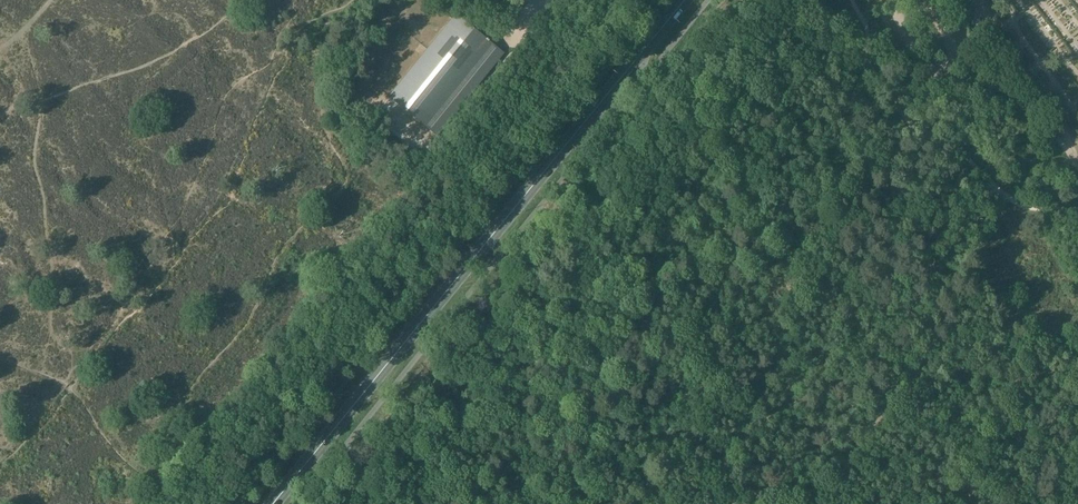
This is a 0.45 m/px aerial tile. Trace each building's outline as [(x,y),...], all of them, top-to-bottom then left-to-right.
[(552,8),(559,14),(568,0),(558,0),(552,8)] [(536,21),(545,25),(553,9),(552,8),(544,4),(536,21)] [(456,14),(394,90),(389,97),(437,136),(504,53),(456,14)]
